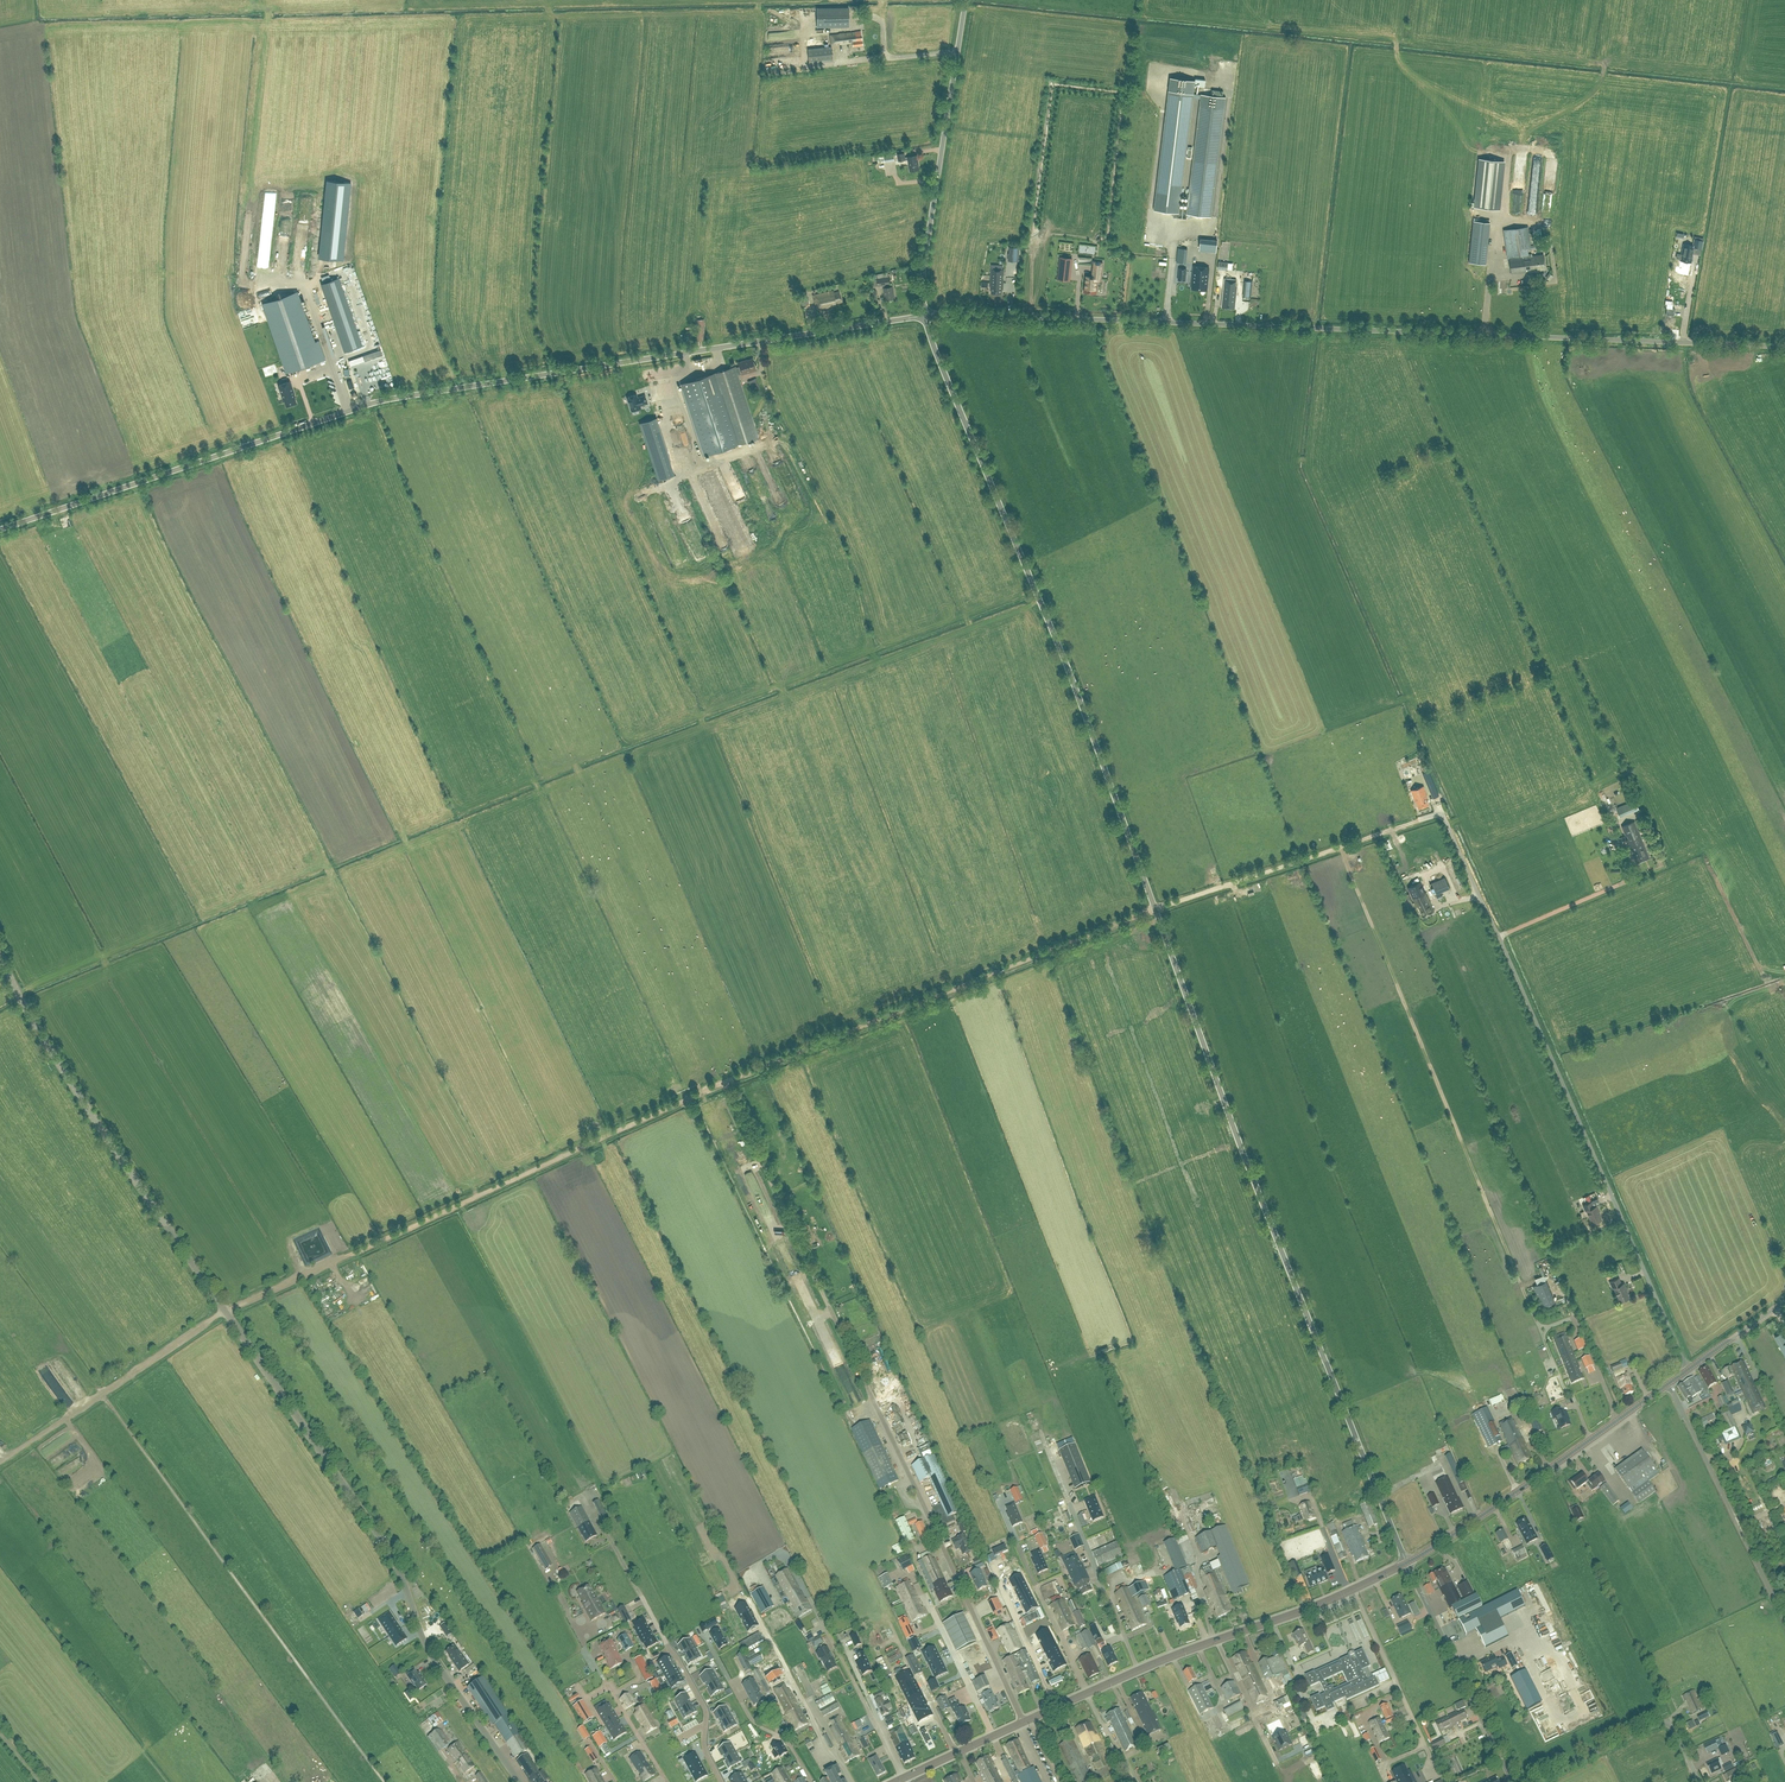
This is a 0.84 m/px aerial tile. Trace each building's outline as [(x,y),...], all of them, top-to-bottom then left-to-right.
[(849,8),(817,8),(817,27),(849,27),(849,8)] [(861,39),(860,30),(854,30),(854,31),(839,33),(830,34),(831,44),(840,43),(849,42),(852,41),(852,45),(862,44),(862,39),(861,39)] [(822,47),(821,40),(807,42),(808,49),(807,49),(809,63),(827,61),(827,65),(832,64),(832,60),(831,46),(822,47)] [(1173,217),(1177,217),(1179,207),(1195,81),(1170,77),(1154,210),(1173,212),(1173,217)] [(1225,97),(1201,94),(1187,208),(1179,207),(1177,217),(1186,218),(1187,214),(1211,217),(1225,97)] [(905,157),(904,152),(897,154),(898,161),(908,159),(910,170),(919,169),(917,155),(905,157)] [(886,161),(894,159),(893,153),(885,154),(886,161)] [(1499,209),(1504,161),(1480,159),(1475,206),(1499,209)] [(1490,223),(1475,221),(1470,263),(1485,265),(1490,223)] [(1528,255),(1527,250),(1531,249),(1528,226),(1504,230),(1507,258),(1509,257),(1511,273),(1534,270),(1535,271),(1538,271),(1538,270),(1545,269),(1544,254),(1531,255),(1531,254),(1528,255)] [(1217,240),(1200,238),(1199,250),(1216,252),(1217,240)] [(1701,249),(1703,240),(1693,238),(1692,245),(1683,243),(1679,260),(1691,262),(1694,247),(1701,249)] [(1183,264),(1185,249),(1176,248),(1174,262),(1183,264)] [(1505,267),(1501,267),(1500,250),(1494,251),(1495,274),(1503,273),(1503,277),(1506,277),(1505,267)] [(1072,258),(1060,257),(1058,279),(1070,280),(1072,258)] [(1691,262),(1679,260),(1679,262),(1680,262),(1677,273),(1688,275),(1690,264),(1691,264),(1691,262)] [(1084,292),(1096,293),(1097,279),(1100,280),(1102,262),(1094,261),(1093,265),(1097,265),(1096,267),(1093,266),(1092,276),(1086,276),(1085,280),(1086,280),(1086,282),(1085,282),(1084,292)] [(1227,269),(1228,262),(1218,261),(1217,268),(1227,269)] [(992,265),(991,282),(1003,282),(1003,278),(1002,278),(1002,275),(1003,275),(1004,270),(1003,269),(1003,265),(992,265)] [(1207,290),(1209,267),(1194,266),(1191,289),(1207,290)] [(1179,268),(1179,269),(1179,275),(1178,280),(1185,280),(1186,275),(1186,274),(1186,269),(1180,268),(1179,268)] [(1075,271),(1075,281),(1085,282),(1085,278),(1082,278),(1082,269),(1079,269),(1079,272),(1075,271)] [(888,277),(887,272),(873,275),(875,286),(884,284),(885,287),(883,287),(885,299),(895,298),(893,286),(892,283),(890,283),(889,277),(888,277)] [(339,277),(324,282),(347,351),(363,345),(339,277)] [(1237,280),(1225,278),(1221,307),(1234,309),(1238,285),(1236,285),(1237,280)] [(1251,297),(1252,281),(1244,280),(1243,296),(1251,297)] [(1003,287),(1003,282),(991,282),(991,288),(992,288),(991,293),(1001,293),(1002,287),(1003,287)] [(1103,302),(1112,303),(1114,291),(1107,290),(1106,297),(1104,297),(1103,302)] [(833,293),(833,291),(813,295),(816,308),(825,306),(826,308),(833,307),(832,305),(836,304),(836,303),(841,302),(839,292),(833,293)] [(314,343),(297,292),(263,304),(287,371),(325,358),(319,341),(314,343)] [(695,341),(697,341),(704,340),(704,319),(695,319),(695,341)] [(380,349),(348,360),(350,365),(382,354),(380,349)] [(756,369),(752,358),(744,360),(737,362),(739,366),(735,367),(735,366),(681,383),(705,456),(759,437),(738,374),(741,373),(741,374),(756,369)] [(366,381),(368,385),(363,387),(367,395),(370,394),(369,390),(373,389),(373,386),(375,386),(372,378),(366,381)] [(760,389),(758,386),(754,378),(748,380),(751,388),(751,389),(753,392),(760,389)] [(290,388),(287,381),(278,384),(284,399),(287,406),(296,402),(293,394),(294,394),(291,387),(290,388)] [(636,394),(627,397),(631,411),(640,408),(640,405),(647,403),(644,395),(640,396),(641,397),(637,398),(636,394)] [(25,504),(34,502),(31,488),(29,488),(27,482),(27,484),(25,479),(23,479),(14,481),(15,485),(15,488),(18,488),(19,490),(18,495),(21,504),(25,504)] [(1434,797),(1439,795),(1428,770),(1426,765),(1421,767),(1424,772),(1423,773),(1434,797)] [(1428,804),(1426,797),(1427,797),(1423,785),(1411,790),(1415,801),(1416,801),(1418,807),(1428,804)] [(1635,800),(1616,808),(1619,815),(1638,808),(1635,800)] [(1638,830),(1634,821),(1621,826),(1625,836),(1628,835),(1629,838),(1626,840),(1629,847),(1643,841),(1638,830)] [(1645,834),(1648,842),(1653,840),(1649,831),(1645,834)] [(1643,841),(1629,847),(1631,850),(1633,853),(1632,853),(1636,862),(1649,857),(1643,841)] [(1406,882),(1414,878),(1412,874),(1404,877),(1406,882)] [(1436,893),(1450,888),(1445,877),(1432,883),(1436,893)] [(1434,910),(1425,891),(1420,881),(1408,888),(1417,907),(1418,906),(1423,916),(1434,910)] [(707,1105),(700,1107),(705,1123),(711,1121),(707,1105)] [(1594,1206),(1591,1201),(1583,1204),(1585,1210),(1586,1210),(1592,1223),(1601,1219),(1598,1211),(1599,1211),(1596,1205),(1594,1206)] [(307,1243),(308,1246),(313,1244),(318,1256),(321,1254),(315,1240),(307,1243)] [(1608,1277),(1615,1274),(1613,1269),(1605,1272),(1608,1277)] [(1621,1284),(1618,1278),(1610,1281),(1613,1288),(1614,1287),(1620,1300),(1628,1297),(1625,1289),(1626,1289),(1623,1283),(1621,1284)] [(1545,1280),(1532,1285),(1541,1306),(1554,1300),(1545,1280)] [(1782,1332),(1774,1336),(1779,1345),(1784,1342),(1784,1337),(1782,1332)] [(1553,1338),(1562,1359),(1574,1355),(1571,1347),(1568,1347),(1567,1344),(1569,1342),(1567,1337),(1566,1338),(1564,1334),(1553,1338)] [(1582,1338),(1574,1342),(1578,1352),(1586,1349),(1582,1338)] [(1575,1357),(1574,1355),(1562,1359),(1564,1365),(1576,1360),(1576,1359),(1574,1359),(1574,1357),(1575,1357)] [(1589,1356),(1581,1360),(1585,1369),(1593,1366),(1589,1356)] [(1579,1369),(1576,1360),(1564,1365),(1572,1384),(1584,1379),(1581,1373),(1579,1373),(1578,1370),(1579,1369)] [(1626,1361),(1620,1363),(1622,1370),(1629,1367),(1626,1361)] [(1613,1374),(1622,1370),(1620,1363),(1610,1367),(1613,1374)] [(1742,1392),(1754,1385),(1744,1363),(1731,1368),(1731,1367),(1723,1370),(1727,1379),(1735,1375),(1737,1379),(1736,1379),(1742,1392)] [(1708,1388),(1717,1384),(1708,1368),(1699,1372),(1708,1388)] [(1633,1393),(1630,1384),(1631,1384),(1626,1373),(1615,1378),(1620,1390),(1622,1389),(1625,1396),(1633,1393)] [(66,1375),(61,1380),(66,1385),(71,1380),(66,1375)] [(1697,1385),(1693,1379),(1678,1387),(1686,1400),(1692,1397),(1693,1398),(1701,1393),(1704,1397),(1709,1394),(1702,1382),(1697,1385)] [(1728,1381),(1722,1384),(1728,1397),(1734,1394),(1728,1381)] [(52,1386),(57,1395),(62,1393),(58,1384),(52,1386)] [(1754,1385),(1742,1392),(1752,1415),(1765,1409),(1754,1385)] [(238,1392),(240,1395),(250,1389),(248,1386),(238,1392)] [(1559,1389),(1552,1393),(1556,1401),(1563,1398),(1559,1389)] [(1726,1404),(1723,1396),(1718,1399),(1723,1409),(1727,1407),(1727,1406),(1726,1404)] [(1489,1414),(1487,1408),(1474,1414),(1476,1420),(1489,1414)] [(849,1419),(855,1417),(853,1409),(846,1411),(849,1419)] [(1561,1413),(1559,1409),(1551,1412),(1554,1420),(1556,1419),(1561,1429),(1570,1425),(1567,1418),(1568,1418),(1565,1411),(1561,1413)] [(1736,1428),(1728,1410),(1719,1415),(1727,1432),(1736,1428)] [(1714,1413),(1705,1417),(1696,1422),(1700,1429),(1708,1424),(1708,1423),(1717,1419),(1714,1413)] [(1489,1414),(1476,1420),(1484,1436),(1497,1430),(1489,1414)] [(1531,1426),(1538,1423),(1535,1414),(1528,1417),(1531,1426)] [(889,1426),(897,1424),(895,1417),(887,1419),(889,1426)] [(1513,1421),(1511,1418),(1499,1423),(1505,1436),(1504,1436),(1508,1445),(1500,1449),(1503,1455),(1511,1451),(1518,1466),(1532,1459),(1528,1452),(1527,1453),(1525,1449),(1527,1448),(1518,1430),(1516,1431),(1515,1428),(1517,1427),(1514,1421),(1513,1421)] [(898,1481),(870,1421),(852,1430),(880,1490),(898,1481)] [(1747,1422),(1741,1424),(1744,1436),(1750,1434),(1747,1422)] [(1719,1426),(1708,1431),(1710,1435),(1721,1430),(1719,1426)] [(1735,1428),(1728,1432),(1723,1434),(1727,1443),(1739,1438),(1735,1428)] [(1497,1430),(1484,1436),(1489,1448),(1502,1442),(1497,1430)] [(923,1455),(920,1456),(921,1458),(922,1457),(924,1460),(924,1461),(934,1456),(929,1445),(920,1449),(922,1452),(923,1455)] [(1060,1451),(1075,1490),(1090,1483),(1075,1445),(1060,1451)] [(1630,1491),(1656,1471),(1656,1470),(1642,1451),(1615,1471),(1630,1491)] [(1458,1469),(1452,1454),(1445,1457),(1458,1486),(1461,1492),(1467,1490),(1464,1483),(1458,1469)] [(961,1513),(934,1456),(924,1461),(912,1466),(920,1484),(929,1479),(941,1505),(933,1509),(942,1527),(955,1521),(953,1516),(961,1513)] [(1426,1463),(1418,1463),(1419,1474),(1428,1473),(1427,1465),(1426,1465),(1426,1463)] [(1656,1471),(1630,1491),(1639,1504),(1655,1493),(1648,1483),(1659,1475),(1656,1471)] [(1588,1483),(1582,1475),(1576,1479),(1575,1478),(1569,1483),(1573,1489),(1574,1488),(1576,1490),(1585,1484),(1591,1492),(1597,1487),(1598,1487),(1605,1482),(1600,1475),(1588,1483)] [(1308,1485),(1306,1479),(1304,1480),(1302,1477),(1293,1480),(1299,1496),(1311,1492),(1308,1485)] [(1458,1499),(1448,1478),(1436,1484),(1450,1514),(1463,1508),(1459,1499),(1458,1499)] [(1612,1506),(1619,1501),(1606,1484),(1599,1489),(1612,1506)] [(1010,1491),(1016,1504),(1023,1501),(1017,1488),(1010,1491)] [(1167,1503),(1172,1501),(1165,1489),(1161,1492),(1167,1503)] [(1439,1505),(1434,1494),(1427,1497),(1432,1508),(1439,1505)] [(1095,1497),(1084,1502),(1093,1522),(1103,1518),(1095,1497)] [(598,1500),(593,1503),(601,1517),(606,1515),(598,1500)] [(1311,1512),(1310,1510),(1312,1509),(1310,1502),(1300,1506),(1303,1515),(1303,1516),(1305,1522),(1316,1519),(1313,1512),(1311,1512)] [(1369,1528),(1378,1525),(1369,1503),(1360,1506),(1369,1528)] [(1023,1523),(1014,1504),(1006,1507),(1008,1513),(1007,1513),(1009,1518),(1011,1521),(1010,1522),(1013,1527),(1023,1523)] [(1620,1509),(1624,1515),(1633,1509),(1629,1504),(1620,1509)] [(590,1522),(581,1507),(569,1513),(582,1536),(586,1542),(597,1536),(594,1531),(593,1532),(592,1529),(593,1529),(589,1522),(590,1522)] [(1169,1512),(1171,1517),(1181,1513),(1179,1508),(1169,1512)] [(1576,1509),(1571,1512),(1576,1521),(1584,1518),(1579,1508),(1576,1509)] [(1751,1516),(1752,1519),(1757,1517),(1758,1519),(1770,1514),(1767,1509),(1751,1516)] [(906,1544),(914,1540),(904,1518),(896,1522),(906,1544)] [(1526,1519),(1517,1524),(1519,1529),(1519,1530),(1527,1545),(1537,1539),(1531,1527),(1530,1528),(1529,1525),(1526,1519)] [(962,1534),(969,1531),(964,1520),(957,1523),(962,1534)] [(1347,1545),(1363,1539),(1361,1536),(1360,1536),(1358,1533),(1360,1532),(1358,1526),(1354,1528),(1352,1521),(1342,1525),(1345,1531),(1342,1532),(1347,1545)] [(922,1540),(929,1537),(922,1522),(915,1525),(922,1540)] [(1300,1532),(1306,1530),(1304,1523),(1298,1526),(1300,1532)] [(1340,1560),(1347,1557),(1336,1530),(1334,1523),(1326,1526),(1338,1555),(1340,1560)] [(1249,1585),(1226,1526),(1195,1539),(1201,1553),(1217,1547),(1220,1557),(1217,1558),(1233,1596),(1242,1593),(1241,1588),(1249,1585)] [(1503,1531),(1496,1535),(1501,1544),(1502,1544),(1507,1551),(1513,1548),(1508,1540),(1503,1531)] [(1048,1547),(1042,1534),(1035,1537),(1041,1550),(1048,1547)] [(549,1535),(544,1538),(548,1544),(553,1541),(549,1535)] [(1079,1535),(1070,1539),(1075,1550),(1084,1547),(1079,1535)] [(967,1540),(965,1536),(956,1540),(952,1542),(956,1551),(960,1549),(963,1556),(972,1551),(969,1545),(970,1545),(968,1540),(967,1540)] [(1193,1601),(1198,1599),(1194,1590),(1197,1589),(1193,1578),(1195,1577),(1190,1567),(1195,1565),(1196,1563),(1194,1558),(1195,1557),(1193,1554),(1194,1553),(1187,1536),(1176,1541),(1187,1568),(1181,1571),(1193,1601)] [(1175,1539),(1167,1543),(1179,1571),(1186,1567),(1175,1539)] [(1369,1558),(1364,1547),(1365,1547),(1366,1546),(1363,1539),(1347,1545),(1352,1558),(1354,1557),(1356,1563),(1369,1558)] [(1116,1543),(1092,1553),(1098,1568),(1122,1558),(1116,1543)] [(544,1570),(553,1566),(540,1545),(532,1549),(544,1570)] [(1546,1545),(1540,1549),(1545,1557),(1547,1563),(1554,1559),(1549,1550),(1546,1545)] [(1515,1560),(1526,1554),(1522,1546),(1511,1551),(1515,1560)] [(748,1565),(756,1581),(767,1576),(760,1562),(764,1560),(765,1562),(786,1552),(784,1549),(748,1565)] [(1048,1570),(1039,1550),(1031,1554),(1033,1559),(1032,1560),(1034,1565),(1035,1565),(1036,1568),(1036,1569),(1038,1574),(1048,1570)] [(1320,1550),(1306,1556),(1308,1563),(1323,1557),(1322,1554),(1320,1550)] [(922,1560),(917,1562),(931,1591),(934,1590),(940,1603),(953,1597),(949,1589),(948,1589),(946,1586),(947,1586),(935,1559),(933,1560),(929,1552),(920,1556),(922,1560)] [(1066,1562),(1063,1563),(1069,1576),(1085,1569),(1083,1565),(1081,1565),(1076,1554),(1074,1554),(1065,1557),(1066,1562)] [(915,1571),(907,1556),(898,1560),(903,1573),(907,1571),(909,1574),(915,1571)] [(1311,1570),(1305,1573),(1306,1576),(1311,1587),(1327,1581),(1324,1574),(1327,1573),(1328,1574),(1335,1571),(1328,1556),(1323,1558),(1321,1559),(1325,1569),(1323,1570),(1322,1570),(1317,1572),(1312,1574),(1311,1570)] [(1202,1579),(1201,1580),(1204,1586),(1206,1586),(1207,1589),(1204,1591),(1211,1608),(1214,1607),(1215,1611),(1214,1612),(1217,1618),(1232,1612),(1228,1602),(1229,1601),(1216,1570),(1220,1568),(1218,1561),(1209,1565),(1203,1568),(1202,1569),(1201,1570),(1200,1571),(1200,1573),(1200,1575),(1201,1577),(1202,1579)] [(977,1571),(985,1567),(983,1562),(975,1565),(977,1571)] [(1103,1579),(1123,1569),(1120,1563),(1112,1567),(1110,1568),(1100,1573),(1103,1579)] [(1292,1566),(1290,1567),(1289,1565),(1287,1565),(1293,1579),(1298,1577),(1296,1572),(1295,1573),(1292,1566)] [(1462,1603),(1445,1568),(1429,1576),(1433,1584),(1437,1582),(1438,1585),(1437,1586),(1443,1596),(1444,1596),(1446,1599),(1445,1600),(1450,1610),(1452,1609),(1458,1619),(1481,1607),(1476,1596),(1462,1603)] [(1085,1569),(1069,1576),(1074,1587),(1076,1586),(1078,1592),(1079,1591),(1082,1596),(1092,1592),(1089,1584),(1090,1584),(1088,1580),(1089,1579),(1085,1569)] [(798,1589),(787,1570),(776,1577),(786,1594),(785,1595),(799,1618),(812,1610),(806,1600),(805,1600),(803,1597),(804,1596),(799,1588),(798,1589)] [(987,1587),(985,1583),(980,1570),(971,1574),(975,1584),(978,1591),(987,1587)] [(1173,1601),(1189,1594),(1179,1571),(1164,1577),(1173,1601)] [(1018,1598),(1029,1592),(1021,1577),(1011,1582),(1018,1598)] [(899,1594),(903,1604),(918,1597),(913,1588),(912,1588),(910,1585),(911,1584),(910,1582),(908,1582),(906,1579),(898,1583),(900,1586),(898,1587),(901,1593),(899,1594)] [(1458,1589),(1464,1600),(1474,1595),(1467,1581),(1457,1587),(1458,1589)] [(1148,1587),(1145,1582),(1141,1584),(1129,1589),(1129,1588),(1128,1588),(1126,1584),(1116,1589),(1118,1593),(1115,1594),(1118,1600),(1120,1600),(1121,1603),(1119,1605),(1124,1617),(1125,1616),(1127,1620),(1128,1620),(1129,1620),(1130,1623),(1128,1624),(1132,1631),(1145,1625),(1133,1598),(1145,1592),(1149,1590),(1148,1587)] [(594,1596),(588,1586),(577,1593),(580,1599),(582,1599),(583,1602),(582,1604),(591,1621),(605,1614),(595,1596),(594,1596)] [(768,1602),(772,1609),(775,1607),(764,1587),(751,1594),(758,1608),(768,1602)] [(1517,1591),(1459,1621),(1466,1635),(1475,1630),(1484,1648),(1508,1636),(1500,1620),(1525,1607),(1517,1591)] [(1018,1598),(1026,1614),(1037,1608),(1029,1592),(1018,1598)] [(1143,1609),(1147,1607),(1151,1605),(1146,1595),(1138,1599),(1143,1609)] [(1405,1604),(1401,1596),(1391,1601),(1396,1609),(1395,1610),(1400,1620),(1411,1614),(1406,1604),(1405,1604)] [(919,1600),(918,1597),(903,1604),(906,1610),(907,1610),(913,1622),(926,1615),(923,1608),(921,1608),(920,1605),(921,1603),(919,1600)] [(994,1613),(1003,1609),(998,1599),(989,1603),(994,1613)] [(1066,1607),(1063,1600),(1051,1605),(1052,1609),(1054,1609),(1055,1612),(1054,1614),(1062,1632),(1075,1626),(1071,1617),(1067,1606),(1066,1607)] [(1079,1612),(1074,1601),(1068,1603),(1080,1629),(1085,1626),(1079,1612)] [(768,1602),(758,1608),(762,1614),(772,1609),(768,1602)] [(748,1633),(759,1627),(746,1604),(736,1610),(748,1633)] [(1181,1606),(1172,1610),(1177,1624),(1178,1624),(1180,1628),(1189,1625),(1187,1619),(1186,1617),(1187,1616),(1185,1611),(1184,1611),(1181,1606)] [(631,1620),(626,1611),(623,1607),(618,1610),(620,1614),(625,1624),(631,1620)] [(619,1622),(613,1608),(605,1612),(611,1625),(619,1622)] [(395,1622),(389,1612),(378,1620),(390,1637),(400,1629),(397,1624),(396,1625),(394,1622),(395,1622)] [(950,1621),(944,1624),(956,1651),(976,1642),(964,1614),(950,1621)] [(634,1629),(638,1637),(650,1630),(643,1618),(632,1623),(635,1629),(634,1629)] [(906,1619),(899,1622),(907,1639),(915,1636),(907,1619),(906,1619)] [(717,1625),(714,1620),(700,1628),(703,1633),(717,1625)] [(1361,1621),(1357,1623),(1365,1640),(1369,1638),(1361,1621)] [(1401,1636),(1412,1630),(1408,1621),(1396,1627),(1401,1636)] [(452,1634),(449,1630),(445,1624),(440,1627),(444,1633),(447,1637),(452,1634)] [(1354,1624),(1350,1626),(1358,1643),(1362,1641),(1354,1624)] [(1014,1631),(1009,1625),(997,1631),(1000,1636),(1001,1636),(1003,1640),(1002,1641),(1009,1654),(1010,1653),(1012,1656),(1022,1651),(1024,1650),(1015,1631),(1014,1631)] [(992,1628),(987,1630),(986,1630),(992,1642),(998,1639),(993,1627),(992,1628)] [(402,1631),(400,1629),(390,1637),(396,1646),(407,1639),(404,1634),(403,1635),(401,1632),(402,1631)] [(713,1633),(711,1634),(714,1641),(719,1650),(728,1645),(727,1644),(729,1643),(727,1639),(725,1640),(719,1629),(713,1633)] [(1045,1653),(1057,1646),(1048,1629),(1035,1635),(1038,1641),(1040,1640),(1042,1644),(1040,1644),(1045,1653)] [(657,1643),(650,1630),(638,1637),(643,1644),(646,1649),(657,1643)] [(1309,1643),(1303,1630),(1293,1635),(1295,1639),(1294,1640),(1297,1645),(1298,1645),(1299,1648),(1304,1646),(1308,1654),(1314,1652),(1310,1642),(1309,1643)] [(1101,1657),(1092,1637),(1088,1631),(1076,1637),(1082,1651),(1088,1648),(1088,1650),(1091,1649),(1097,1659),(1101,1657)] [(626,1634),(617,1638),(625,1652),(633,1647),(626,1634)] [(814,1640),(811,1634),(805,1637),(809,1643),(812,1642),(814,1640)] [(855,1648),(861,1645),(857,1634),(850,1637),(855,1648)] [(1021,1642),(1029,1639),(1027,1634),(1019,1637),(1021,1642)] [(821,1637),(814,1640),(812,1642),(815,1647),(824,1643),(821,1637)] [(1102,1652),(1109,1667),(1118,1662),(1115,1658),(1114,1655),(1114,1654),(1112,1650),(1111,1650),(1110,1648),(1107,1649),(1102,1638),(1095,1642),(1101,1653),(1102,1652)] [(684,1652),(685,1655),(696,1649),(690,1639),(678,1646),(682,1653),(684,1652)] [(917,1639),(908,1643),(912,1653),(921,1649),(917,1639)] [(606,1660),(618,1654),(611,1640),(599,1646),(602,1651),(603,1651),(605,1655),(604,1656),(606,1660)] [(966,1648),(974,1666),(984,1662),(981,1656),(982,1656),(980,1652),(979,1652),(976,1644),(966,1648)] [(896,1645),(884,1651),(891,1665),(903,1659),(896,1645)] [(460,1653),(455,1646),(446,1652),(451,1660),(459,1672),(469,1665),(461,1653),(460,1653)] [(1053,1672),(1067,1665),(1057,1646),(1045,1653),(1049,1661),(1050,1660),(1052,1663),(1049,1664),(1053,1672)] [(931,1648),(922,1652),(927,1663),(928,1663),(928,1664),(940,1658),(935,1647),(931,1649),(931,1648)] [(833,1660),(827,1648),(816,1653),(819,1659),(821,1658),(823,1662),(822,1662),(822,1663),(823,1665),(824,1666),(825,1665),(828,1672),(837,1668),(833,1660)] [(685,1658),(689,1665),(701,1659),(696,1649),(685,1655),(687,1658),(685,1658)] [(1290,1675),(1280,1656),(1280,1655),(1277,1649),(1270,1652),(1274,1658),(1270,1660),(1269,1658),(1258,1663),(1267,1682),(1282,1675),(1284,1678),(1290,1675)] [(1315,1658),(1320,1669),(1340,1660),(1335,1649),(1315,1658)] [(1040,1681),(1026,1650),(1013,1656),(1003,1661),(1004,1664),(1005,1664),(1007,1667),(1006,1668),(1018,1695),(1030,1689),(1022,1672),(1025,1671),(1031,1685),(1040,1681)] [(1369,1677),(1371,1676),(1371,1674),(1368,1668),(1370,1667),(1362,1650),(1354,1654),(1354,1655),(1350,1657),(1349,1656),(1340,1660),(1320,1669),(1305,1676),(1310,1687),(1320,1683),(1325,1694),(1320,1696),(1319,1695),(1310,1698),(1316,1711),(1325,1707),(1327,1712),(1331,1710),(1334,1708),(1332,1704),(1334,1703),(1345,1698),(1347,1701),(1362,1694),(1379,1686),(1375,1678),(1371,1679),(1369,1677)] [(872,1672),(868,1664),(869,1664),(864,1652),(857,1656),(860,1662),(856,1664),(860,1672),(860,1671),(863,1676),(872,1672)] [(1251,1664),(1246,1652),(1232,1659),(1252,1701),(1254,1701),(1255,1704),(1268,1698),(1266,1695),(1268,1694),(1253,1664),(1251,1664)] [(1511,1669),(1518,1666),(1518,1665),(1512,1653),(1505,1657),(1511,1669)] [(618,1654),(606,1660),(607,1663),(610,1670),(623,1664),(620,1657),(619,1658),(618,1654)] [(743,1654),(737,1657),(739,1660),(744,1669),(746,1672),(751,1669),(743,1654)] [(760,1654),(748,1661),(751,1667),(763,1660),(760,1654)] [(1088,1680),(1100,1674),(1090,1654),(1079,1660),(1088,1680)] [(635,1660),(634,1660),(644,1680),(645,1682),(653,1678),(641,1656),(637,1659),(635,1660)] [(918,1675),(922,1673),(914,1656),(909,1658),(918,1675)] [(658,1664),(661,1670),(673,1663),(669,1657),(658,1664)] [(1496,1663),(1493,1657),(1488,1660),(1480,1664),(1485,1673),(1498,1666),(1500,1669),(1507,1666),(1503,1658),(1499,1660),(1499,1661),(1496,1663)] [(940,1658),(928,1664),(936,1679),(947,1673),(945,1668),(944,1668),(942,1665),(943,1665),(940,1658)] [(661,1670),(665,1676),(676,1669),(673,1663),(661,1670)] [(800,1665),(793,1668),(803,1688),(809,1685),(800,1665)] [(400,1674),(394,1666),(390,1669),(396,1677),(400,1674)] [(468,1677),(476,1672),(473,1666),(464,1670),(468,1677)] [(770,1684),(784,1676),(778,1666),(764,1674),(770,1684)] [(1384,1668),(1371,1674),(1371,1676),(1369,1677),(1371,1679),(1375,1678),(1377,1677),(1380,1683),(1389,1679),(1384,1668)] [(417,1674),(413,1669),(406,1674),(414,1686),(418,1691),(427,1685),(421,1678),(422,1677),(419,1673),(417,1674)] [(676,1669),(665,1676),(668,1682),(679,1675),(676,1669)] [(1189,1684),(1197,1679),(1191,1669),(1183,1673),(1189,1684)] [(1523,1669),(1509,1676),(1525,1708),(1539,1701),(1523,1669)] [(765,1694),(770,1691),(758,1670),(753,1672),(765,1694)] [(916,1681),(914,1681),(912,1679),(914,1678),(910,1670),(896,1677),(908,1702),(922,1695),(916,1681)] [(706,1684),(707,1687),(718,1681),(713,1671),(701,1678),(705,1685),(706,1684)] [(668,1682),(671,1688),(683,1681),(679,1675),(668,1682)] [(989,1687),(984,1677),(972,1683),(979,1697),(981,1696),(985,1705),(986,1704),(990,1712),(991,1713),(994,1711),(994,1710),(998,1708),(996,1704),(998,1703),(998,1701),(997,1699),(995,1698),(994,1698),(991,1691),(984,1694),(982,1690),(989,1687)] [(467,1689),(492,1727),(508,1716),(483,1678),(467,1689)] [(655,1695),(662,1692),(655,1679),(649,1682),(655,1695)] [(764,1701),(759,1693),(761,1692),(754,1679),(742,1685),(750,1699),(754,1707),(764,1701)] [(928,1684),(932,1693),(940,1689),(936,1680),(928,1684)] [(708,1690),(712,1697),(723,1690),(718,1681),(707,1687),(709,1689),(708,1690)] [(824,1681),(817,1685),(820,1691),(827,1687),(824,1681)] [(1200,1715),(1213,1708),(1204,1690),(1211,1686),(1209,1681),(1201,1685),(1188,1692),(1200,1715)] [(1241,1695),(1234,1682),(1221,1688),(1227,1702),(1241,1695)] [(787,1690),(784,1684),(774,1689),(781,1704),(786,1715),(785,1716),(789,1723),(790,1725),(794,1731),(808,1724),(789,1690),(787,1690)] [(1694,1691),(1682,1697),(1685,1702),(1687,1701),(1693,1714),(1694,1714),(1703,1709),(1698,1699),(1697,1700),(1695,1697),(1697,1696),(1694,1691)] [(884,1705),(881,1698),(884,1697),(882,1692),(873,1696),(876,1701),(875,1702),(882,1717),(889,1714),(887,1711),(892,1709),(889,1703),(884,1705)] [(1300,1699),(1296,1701),(1300,1710),(1304,1708),(1305,1710),(1308,1709),(1300,1692),(1298,1693),(1300,1699)] [(1152,1713),(1143,1693),(1130,1698),(1133,1705),(1134,1704),(1136,1708),(1135,1709),(1148,1736),(1160,1731),(1155,1721),(1158,1720),(1154,1712),(1152,1713)] [(634,1704),(631,1698),(628,1694),(620,1699),(621,1702),(622,1702),(624,1704),(622,1705),(625,1710),(634,1704)] [(823,1717),(839,1709),(836,1702),(831,1694),(828,1695),(824,1697),(815,1703),(820,1711),(823,1717)] [(675,1701),(680,1711),(691,1705),(690,1703),(691,1702),(687,1695),(675,1701)] [(780,1708),(773,1695),(767,1698),(775,1711),(780,1708)] [(927,1705),(922,1695),(908,1702),(919,1723),(933,1716),(929,1708),(927,1708),(926,1705),(927,1705)] [(942,1713),(951,1709),(945,1697),(936,1701),(942,1713)] [(430,1700),(414,1709),(417,1713),(414,1715),(418,1722),(425,1718),(424,1716),(436,1710),(430,1700)] [(596,1712),(606,1728),(618,1720),(613,1713),(612,1713),(610,1710),(611,1709),(608,1705),(607,1705),(605,1702),(600,1705),(602,1709),(596,1712)] [(1240,1702),(1224,1711),(1227,1717),(1243,1708),(1240,1702)] [(961,1709),(959,1704),(951,1708),(953,1713),(954,1713),(960,1726),(971,1721),(967,1714),(968,1714),(965,1708),(961,1709)] [(1386,1724),(1394,1721),(1387,1704),(1380,1707),(1385,1720),(1384,1720),(1381,1721),(1379,1717),(1368,1723),(1371,1728),(1373,1727),(1374,1730),(1373,1731),(1374,1735),(1376,1734),(1377,1737),(1376,1738),(1379,1744),(1389,1738),(1383,1726),(1385,1725),(1386,1725),(1386,1724)] [(644,1708),(642,1705),(634,1710),(636,1712),(634,1714),(637,1721),(638,1720),(641,1725),(642,1725),(644,1728),(643,1729),(646,1734),(656,1728),(645,1708),(644,1708)] [(692,1708),(691,1705),(680,1711),(686,1721),(698,1714),(694,1707),(692,1708)] [(576,1712),(583,1724),(591,1719),(584,1707),(576,1712)] [(726,1707),(714,1713),(718,1721),(719,1720),(721,1722),(731,1717),(726,1707)] [(943,1723),(946,1722),(940,1708),(936,1709),(943,1723)] [(1124,1720),(1119,1709),(1106,1715),(1107,1718),(1105,1719),(1107,1723),(1109,1722),(1119,1741),(1120,1740),(1122,1744),(1120,1744),(1124,1753),(1137,1746),(1126,1723),(1127,1722),(1125,1719),(1124,1720)] [(1447,1717),(1452,1727),(1457,1725),(1457,1724),(1468,1719),(1463,1710),(1456,1714),(1456,1712),(1447,1717)] [(669,1720),(674,1717),(671,1711),(665,1714),(669,1720)] [(1134,1724),(1131,1719),(1128,1711),(1124,1713),(1127,1720),(1128,1720),(1131,1726),(1134,1724)] [(1302,1722),(1308,1719),(1305,1712),(1299,1715),(1302,1722)] [(434,1728),(444,1722),(437,1713),(428,1719),(434,1728)] [(852,1741),(838,1716),(829,1720),(833,1727),(830,1729),(838,1744),(838,1743),(842,1750),(840,1751),(846,1763),(860,1755),(856,1747),(857,1747),(853,1741),(852,1741)] [(892,1719),(891,1716),(885,1719),(887,1723),(886,1723),(887,1727),(894,1724),(893,1722),(895,1720),(894,1718),(892,1719)] [(731,1717),(721,1722),(722,1725),(721,1726),(725,1733),(737,1726),(731,1717)] [(1448,1729),(1452,1727),(1447,1717),(1435,1723),(1440,1733),(1446,1730),(1446,1729),(1447,1728),(1448,1729)] [(671,1729),(679,1724),(675,1718),(667,1722),(671,1729)] [(779,1719),(782,1725),(788,1735),(791,1733),(786,1722),(784,1723),(781,1718),(779,1719)] [(1270,1734),(1272,1739),(1286,1732),(1279,1719),(1266,1725),(1269,1731),(1270,1731),(1271,1733),(1270,1734)] [(1688,1728),(1694,1725),(1691,1719),(1685,1721),(1688,1728)] [(618,1720),(606,1728),(614,1741),(626,1733),(622,1727),(621,1727),(619,1724),(620,1723),(618,1720)] [(1311,1723),(1316,1734),(1323,1731),(1318,1720),(1311,1723)] [(1096,1735),(1090,1723),(1075,1729),(1089,1761),(1093,1759),(1094,1762),(1093,1764),(1097,1772),(1095,1773),(1099,1779),(1110,1774),(1109,1773),(1112,1772),(1109,1766),(1110,1766),(1105,1754),(1097,1735),(1096,1735)] [(507,1743),(519,1736),(512,1725),(500,1732),(507,1743)] [(913,1736),(919,1733),(915,1726),(909,1729),(913,1736)] [(892,1739),(891,1739),(898,1753),(899,1753),(900,1756),(901,1760),(902,1760),(905,1765),(915,1760),(913,1755),(914,1754),(909,1743),(901,1727),(890,1733),(892,1739)] [(449,1741),(442,1731),(438,1730),(432,1734),(429,1736),(429,1737),(427,1738),(438,1753),(448,1746),(446,1743),(449,1741)] [(1775,1735),(1773,1737),(1776,1743),(1781,1741),(1778,1734),(1777,1734),(1776,1731),(1773,1732),(1775,1735)] [(1293,1746),(1286,1732),(1272,1739),(1274,1743),(1276,1742),(1277,1745),(1276,1746),(1279,1752),(1293,1746)] [(598,1739),(595,1734),(591,1737),(598,1748),(605,1743),(601,1737),(598,1739)] [(506,1744),(515,1758),(529,1749),(520,1735),(519,1736),(507,1743),(506,1744)] [(830,1749),(833,1747),(827,1735),(823,1737),(830,1749)] [(1306,1735),(1299,1738),(1305,1751),(1312,1748),(1306,1735)] [(1717,1750),(1726,1746),(1725,1745),(1724,1746),(1720,1737),(1719,1737),(1718,1737),(1714,1739),(1714,1741),(1703,1746),(1707,1755),(1717,1750)] [(1433,1751),(1445,1745),(1442,1738),(1430,1744),(1433,1751)] [(1020,1775),(1031,1770),(1029,1765),(1021,1747),(1018,1740),(1006,1746),(1020,1775)] [(1090,1781),(1083,1768),(1085,1767),(1072,1740),(1059,1746),(1077,1781),(1089,1781),(1090,1781)] [(457,1761),(467,1755),(467,1754),(468,1753),(466,1750),(465,1751),(462,1748),(458,1742),(448,1750),(452,1754),(457,1761)] [(779,1745),(777,1742),(771,1746),(773,1749),(774,1749),(780,1758),(788,1753),(782,1744),(779,1745)] [(730,1744),(719,1750),(722,1757),(724,1756),(725,1759),(736,1753),(730,1744)] [(1161,1757),(1172,1751),(1169,1745),(1157,1750),(1161,1757)] [(598,1760),(590,1747),(584,1751),(592,1764),(598,1760)] [(1382,1764),(1381,1761),(1382,1760),(1376,1747),(1369,1751),(1375,1764),(1376,1763),(1377,1766),(1382,1764)] [(640,1752),(629,1759),(637,1772),(638,1771),(640,1776),(644,1781),(655,1775),(651,1769),(651,1770),(649,1767),(647,1763),(646,1764),(645,1761),(645,1760),(640,1752)] [(736,1753),(725,1759),(727,1762),(725,1762),(729,1770),(741,1763),(736,1753)] [(532,1761),(533,1761),(528,1754),(516,1761),(528,1779),(529,1781),(546,1781),(545,1780),(547,1778),(543,1771),(540,1773),(532,1761)] [(696,1754),(684,1760),(696,1781),(697,1781),(708,1776),(696,1754)] [(465,1773),(475,1767),(467,1755),(457,1761),(458,1761),(461,1766),(465,1773)] [(877,1778),(886,1773),(876,1755),(868,1760),(877,1778)] [(976,1763),(981,1773),(979,1774),(984,1781),(1002,1781),(996,1770),(995,1771),(993,1767),(994,1766),(989,1756),(976,1763)] [(1017,1781),(1018,1780),(1005,1756),(1002,1757),(1003,1761),(1002,1762),(1012,1781),(1017,1781)] [(1724,1765),(1720,1759),(1718,1760),(1707,1765),(1711,1775),(1722,1769),(1721,1767),(1724,1765)] [(1725,1772),(1734,1768),(1731,1763),(1722,1767),(1725,1772)] [(1413,1778),(1411,1779),(1408,1772),(1405,1766),(1392,1772),(1397,1781),(1415,1781),(1413,1778)] [(1743,1775),(1739,1767),(1733,1770),(1737,1778),(1743,1775)] [(589,1781),(604,1781),(601,1777),(599,1778),(598,1775),(599,1773),(597,1768),(585,1774),(589,1781)] [(786,1775),(782,1768),(772,1773),(777,1781),(778,1780),(779,1781),(790,1781),(786,1775)] [(837,1768),(834,1770),(825,1774),(828,1778),(821,1781),(840,1781),(838,1778),(842,1776),(837,1768)] [(1031,1770),(1020,1775),(1017,1776),(1020,1781),(1040,1781),(1034,1768),(1031,1770)] [(481,1773),(479,1774),(475,1776),(479,1781),(487,1781),(481,1773)]
